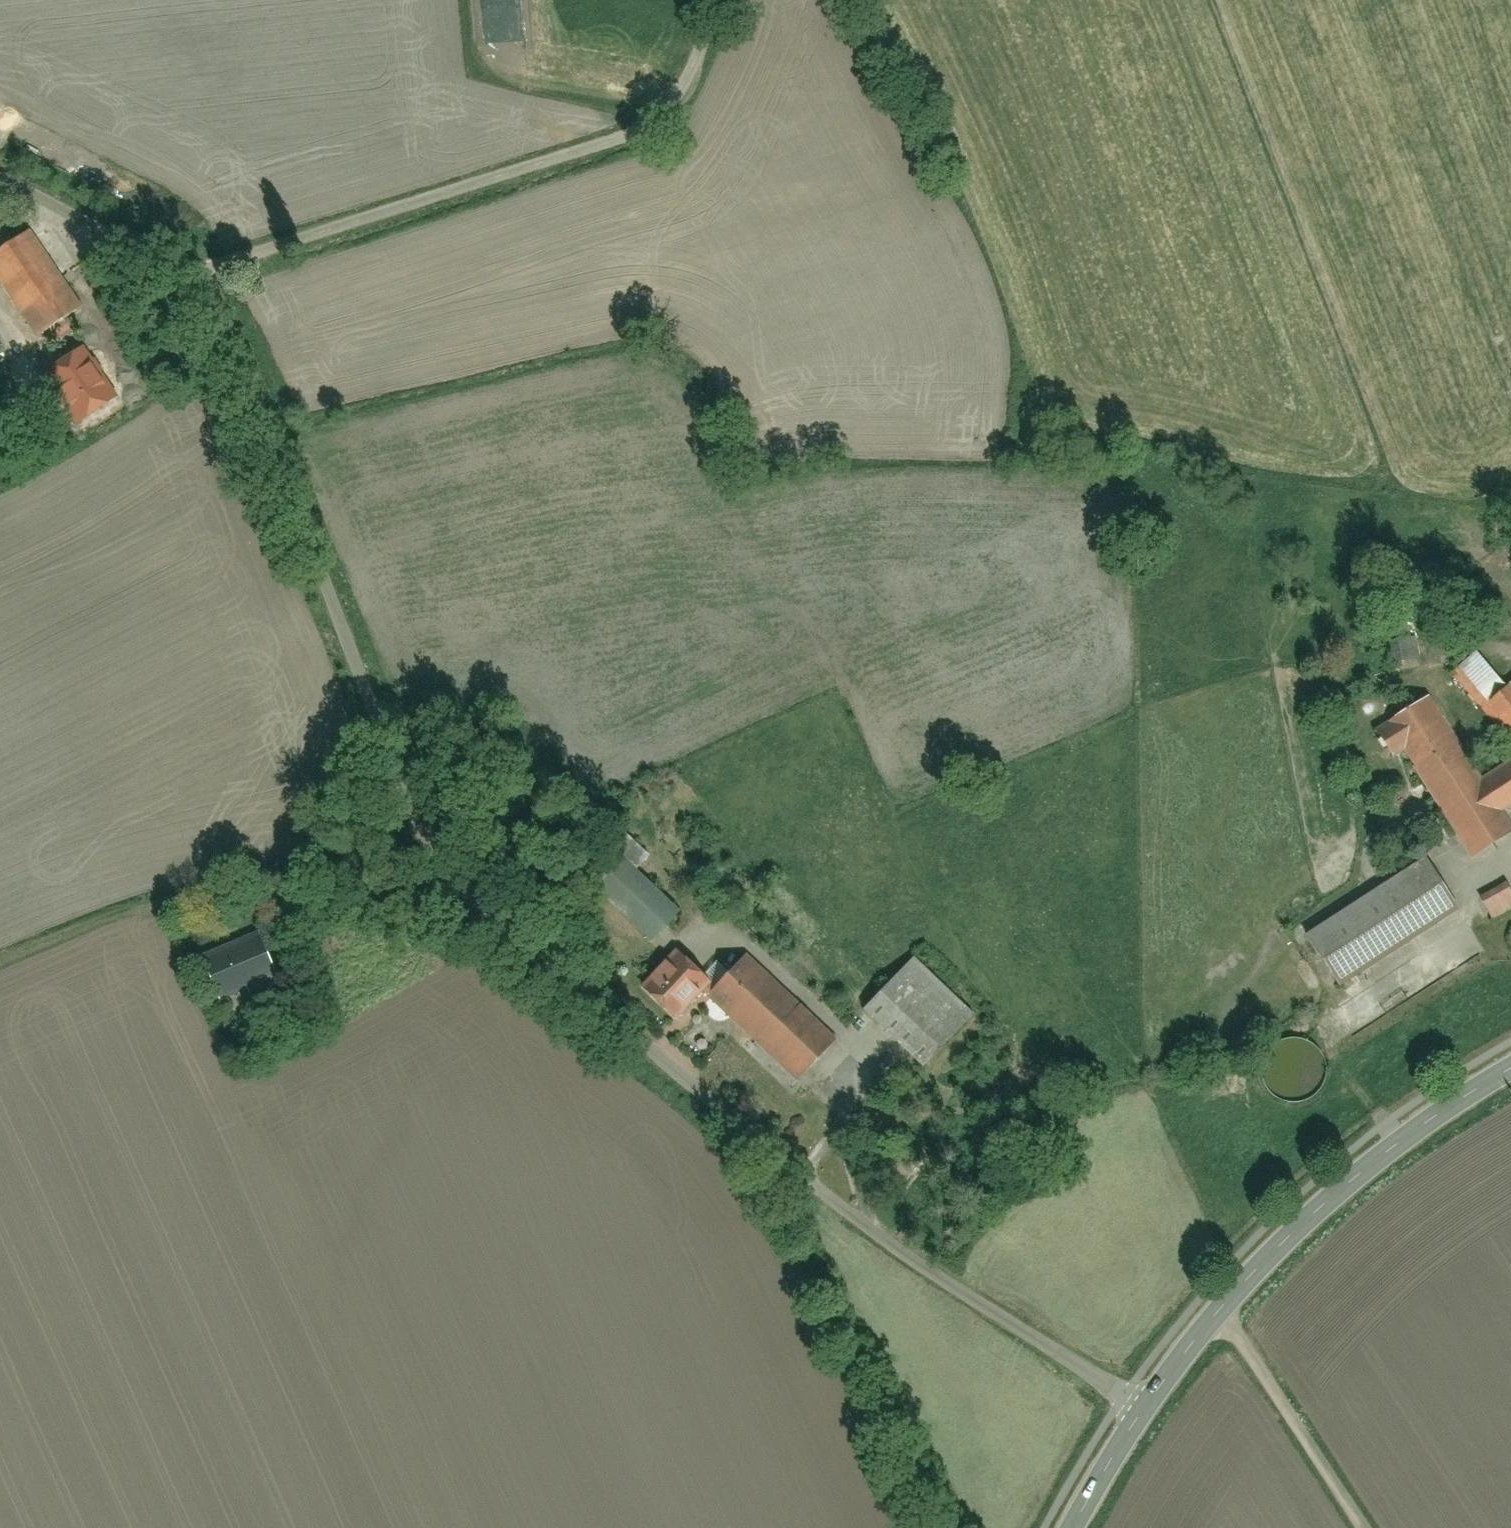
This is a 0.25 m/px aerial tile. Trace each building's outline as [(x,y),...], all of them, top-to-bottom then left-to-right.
[(0,254),(0,279),(38,340),(82,313),(32,234),(0,254)] [(83,353),(44,378),(79,430),(117,404),(83,353)] [(1452,678),(1510,746),(1510,674),(1488,647),(1452,678)] [(1379,735),(1398,766),(1409,760),(1473,854),(1510,828),(1510,813),(1507,807),(1510,805),(1510,760),(1485,775),(1430,694),(1385,725),(1388,729),(1379,735)] [(687,900),(646,869),(656,857),(618,828),(601,850),(607,854),(583,885),(656,940),(687,900)] [(1427,858),(1305,939),(1340,991),(1462,910),(1427,858)] [(200,960),(215,1000),(273,979),(258,939),(200,960)] [(676,945),(636,990),(676,1025),(716,980),(676,945)] [(758,947),(711,998),(799,1079),(846,1028),(758,947)] [(918,958),(865,1013),(921,1067),(974,1012),(918,958)]
